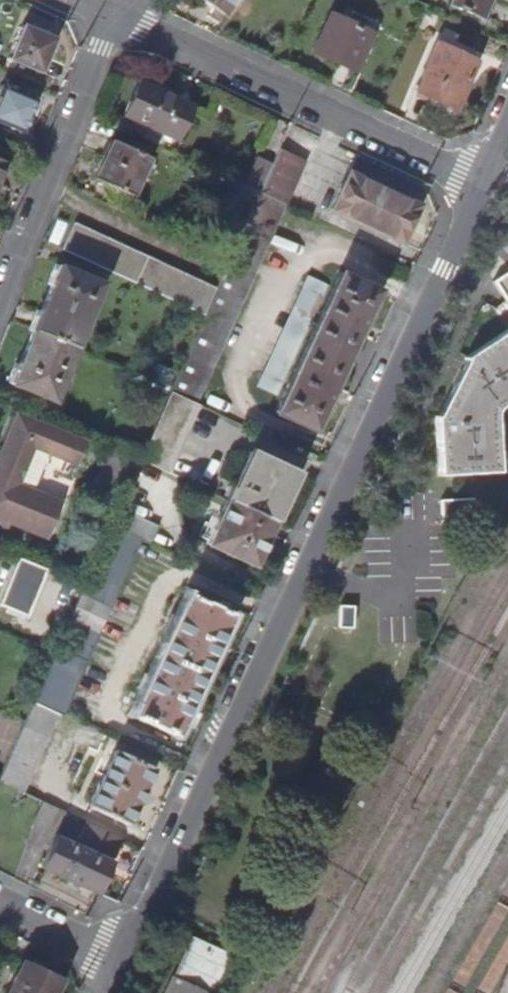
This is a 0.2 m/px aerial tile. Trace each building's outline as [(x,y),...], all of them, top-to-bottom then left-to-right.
[(223,17),(235,0),(196,0),(223,17)] [(452,4),(485,19),(493,0),(454,0),(452,4)] [(372,35),(332,17),(315,54),(355,72),(372,35)] [(43,35),(22,27),(8,62),(38,75),(53,39),(43,35)] [(476,60),(437,44),(416,92),(454,109),(476,60)] [(175,145),(190,113),(158,98),(161,92),(138,81),(121,119),(175,145)] [(0,96),(0,126),(25,136),(38,104),(3,89),(0,96)] [(149,161),(111,145),(94,183),(132,199),(149,161)] [(258,196),(285,209),(305,162),(279,150),(258,196)] [(398,247),(404,233),(415,211),(345,177),(328,214),(398,247)] [(254,206),(258,196),(230,183),(226,193),(254,206)] [(285,209),(258,196),(254,206),(216,290),(205,315),(170,394),(196,406),(285,209)] [(63,250),(205,315),(216,290),(74,225),(63,250)] [(30,331),(74,349),(101,286),(56,267),(47,286),(50,288),(39,314),(37,313),(30,331)] [(342,272),(275,414),(311,431),(323,403),(325,404),(329,398),(332,391),(330,390),(346,354),(357,332),(359,333),(362,325),(365,318),(364,317),(377,289),(342,272)] [(494,282),(500,292),(507,305),(507,273),(494,282)] [(278,398),(328,286),(306,277),(256,388),(278,398)] [(74,349),(30,331),(29,333),(31,334),(18,367),(15,366),(8,384),(51,402),(74,349)] [(498,443),(497,416),(507,409),(507,331),(464,358),(466,361),(462,367),(438,416),(434,416),(435,443),(438,443),(498,443)] [(196,406),(170,394),(144,452),(140,462),(167,473),(196,406)] [(21,482),(34,450),(78,467),(88,443),(16,415),(0,457),(0,473),(21,482)] [(144,452),(117,442),(97,489),(124,501),(140,462),(144,452)] [(500,443),(498,443),(438,443),(441,480),(501,479),(500,443)] [(228,499),(274,520),(296,473),(250,452),(228,499)] [(0,473),(0,531),(6,533),(9,525),(48,540),(63,504),(19,487),(21,482),(0,473)] [(274,520),(228,499),(208,542),(254,563),(274,520)] [(141,541),(149,544),(156,528),(130,517),(122,533),(141,541)] [(111,527),(80,598),(109,611),(141,541),(122,533),(111,527)] [(0,576),(0,598),(20,606),(39,560),(11,549),(0,576)] [(44,561),(39,560),(20,606),(18,611),(23,613),(44,561)] [(133,717),(173,736),(187,705),(189,706),(218,644),(216,643),(229,614),(189,595),(178,619),(175,617),(169,630),(172,631),(150,678),(147,677),(141,691),(144,692),(133,717)] [(80,598),(77,605),(106,618),(109,611),(80,598)] [(72,620),(68,628),(97,641),(101,633),(72,620)] [(68,628),(57,653),(34,704),(62,717),(97,641),(68,628)] [(28,794),(64,718),(62,717),(34,704),(0,780),(0,781),(28,794)] [(125,826),(150,771),(118,755),(92,810),(125,826)] [(57,810),(43,803),(32,827),(46,833),(57,810)] [(121,839),(87,823),(75,851),(54,842),(42,868),(95,894),(121,839)] [(171,975),(212,992),(215,992),(232,955),(189,936),(171,975)] [(65,981),(25,962),(11,992),(59,992),(65,981)] [(163,992),(212,992),(171,975),(163,992)]
